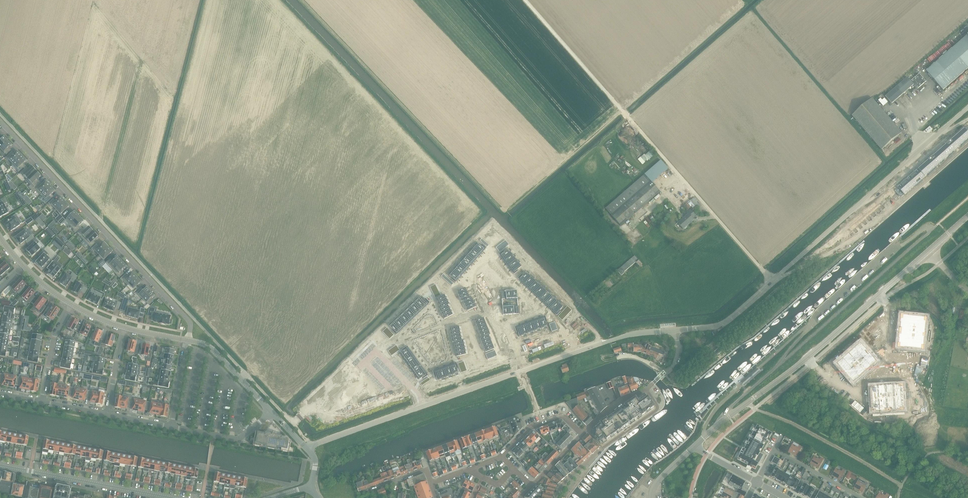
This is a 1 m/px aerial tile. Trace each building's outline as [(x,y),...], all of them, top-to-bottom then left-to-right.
[(927,71),(943,90),(967,68),(967,35),(936,63),(927,71)] [(919,74),(911,81),(914,85),(918,89),(926,82),(919,74)] [(905,79),(885,96),(892,103),(912,86),(905,79)] [(881,150),(901,133),(872,98),(852,115),(881,150)] [(895,188),(904,197),(967,140),(967,134),(962,128),(895,188)] [(12,145),(8,141),(0,148),(6,154),(11,150),(9,148),(12,145)] [(22,156),(17,151),(12,156),(10,154),(6,158),(8,160),(9,159),(13,164),(12,165),(22,156)] [(12,165),(19,172),(23,167),(21,165),(26,160),(22,156),(12,165)] [(25,169),(20,173),(22,175),(23,175),(27,179),(26,180),(27,180),(36,171),(32,166),(27,171),(25,169)] [(27,180),(31,185),(29,187),(31,190),(38,184),(35,181),(41,176),(36,171),(27,180)] [(605,208),(611,215),(620,226),(657,194),(660,191),(651,180),(650,181),(644,174),(605,208)] [(34,192),(36,190),(41,195),(50,186),(46,181),(40,187),(38,184),(31,190),(34,192)] [(41,195),(45,200),(43,202),(45,204),(52,197),(50,195),(55,191),(50,186),(41,195)] [(50,203),(49,203),(51,206),(52,205),(56,209),(65,201),(60,196),(55,201),(53,199),(50,203)] [(695,197),(683,206),(684,206),(687,211),(691,207),(692,207),(693,208),(694,209),(700,204),(699,203),(695,197)] [(7,202),(5,198),(0,200),(0,216),(1,217),(8,213),(4,204),(7,202)] [(56,209),(55,211),(59,216),(60,215),(61,214),(69,206),(65,201),(56,209)] [(692,218),(695,215),(690,210),(687,213),(688,214),(678,223),(683,229),(694,220),(692,218)] [(69,225),(70,225),(79,216),(75,211),(67,218),(66,220),(70,224),(69,225)] [(22,223),(21,221),(17,216),(16,214),(12,217),(13,219),(9,221),(9,220),(8,221),(6,223),(6,224),(5,225),(8,228),(9,228),(11,231),(14,229),(20,225),(22,223)] [(73,231),(75,233),(80,229),(78,226),(84,221),(79,216),(70,225),(74,230),(73,231)] [(93,231),(89,227),(84,231),(82,229),(78,233),(84,240),(93,231)] [(17,239),(16,240),(19,243),(19,242),(21,244),(25,240),(27,243),(34,238),(32,235),(30,236),(25,229),(18,235),(18,236),(16,238),(17,239)] [(95,243),(93,241),(95,239),(98,236),(93,231),(84,240),(91,247),(95,243)] [(62,235),(59,238),(65,243),(68,241),(62,235)] [(30,247),(26,250),(28,252),(27,253),(29,256),(30,255),(32,256),(40,249),(36,245),(39,242),(35,238),(28,245),(30,247)] [(57,238),(54,241),(62,248),(65,245),(57,238)] [(481,239),(479,241),(487,248),(489,245),(481,239)] [(505,241),(496,248),(499,253),(509,245),(505,241)] [(108,247),(103,242),(98,247),(96,245),(93,248),(92,249),(94,251),(95,250),(99,255),(108,247)] [(478,244),(446,274),(451,280),(483,250),(478,244)] [(113,251),(111,248),(110,249),(108,247),(99,255),(104,260),(113,251)] [(41,257),(36,262),(42,268),(50,259),(47,256),(48,254),(44,249),(38,255),(41,257)] [(513,251),(505,257),(518,273),(525,268),(513,251)] [(634,255),(634,256),(617,270),(621,275),(625,273),(624,272),(636,263),(639,267),(642,264),(634,255)] [(122,262),(118,257),(113,262),(110,259),(106,263),(113,271),(122,262)] [(50,270),(48,273),(53,278),(59,271),(60,269),(55,264),(56,263),(53,261),(51,263),(48,267),(51,269),(50,270)] [(0,275),(1,276),(10,268),(8,267),(9,266),(7,263),(6,264),(5,262),(0,267),(0,276),(0,275)] [(127,266),(122,262),(113,271),(119,278),(120,277),(124,273),(122,271),(127,266)] [(137,277),(132,272),(127,277),(125,275),(121,279),(123,281),(123,280),(128,285),(129,284),(137,277)] [(76,278),(77,276),(72,273),(70,276),(66,274),(64,276),(63,276),(61,279),(62,280),(60,283),(66,287),(70,281),(73,282),(76,278)] [(530,273),(523,279),(558,315),(565,309),(530,273)] [(443,274),(441,276),(452,286),(454,283),(443,274)] [(141,282),(137,277),(129,284),(130,285),(133,289),(132,290),(134,293),(138,289),(136,287),(141,282)] [(12,288),(17,293),(18,292),(19,293),(24,288),(23,287),(26,284),(20,279),(15,285),(14,284),(12,286),(13,287),(12,288)] [(85,294),(87,289),(83,287),(83,286),(78,283),(77,283),(76,283),(74,286),(75,287),(73,291),(78,294),(80,291),(85,294)] [(435,284),(430,287),(435,298),(441,295),(440,293),(435,284)] [(137,292),(139,294),(139,295),(143,299),(150,292),(146,287),(143,290),(141,288),(137,292)] [(24,292),(25,293),(22,297),(27,301),(29,303),(33,299),(31,297),(35,292),(30,288),(28,290),(27,289),(24,292)] [(460,288),(451,292),(455,302),(457,301),(461,311),(469,308),(466,298),(464,299),(460,288)] [(88,294),(86,298),(87,299),(87,300),(97,305),(100,299),(102,301),(105,294),(100,292),(99,294),(92,291),(91,293),(90,292),(89,295),(88,294)] [(143,299),(147,303),(149,305),(153,301),(151,299),(154,296),(150,292),(143,299)] [(445,293),(436,296),(440,306),(439,306),(442,317),(451,313),(448,303),(449,303),(445,293)] [(521,294),(505,294),(506,318),(521,318),(521,294)] [(416,295),(385,324),(391,330),(422,301),(416,295)] [(125,296),(120,310),(124,312),(129,299),(125,296)] [(42,306),(46,301),(41,297),(34,306),(36,308),(35,309),(38,311),(41,313),(45,308),(42,306)] [(121,303),(120,303),(118,302),(117,304),(106,300),(103,307),(114,312),(116,308),(119,309),(121,303)] [(48,307),(43,315),(46,317),(47,316),(53,320),(55,317),(55,316),(56,315),(57,315),(60,310),(59,310),(59,309),(57,307),(56,308),(53,306),(51,309),(48,307)] [(567,306),(557,316),(562,321),(571,310),(567,306)] [(156,313),(157,308),(151,307),(149,309),(148,315),(152,316),(152,320),(154,321),(154,322),(159,322),(159,323),(166,325),(166,324),(169,324),(171,324),(172,320),(170,320),(171,316),(156,313)] [(129,308),(127,316),(138,319),(139,317),(143,318),(145,309),(141,308),(140,311),(133,309),(130,308),(129,308)] [(73,318),(68,328),(69,329),(68,330),(71,332),(72,330),(74,331),(77,332),(80,326),(77,324),(79,321),(73,318)] [(546,319),(518,330),(521,339),(549,328),(546,319)] [(488,320),(479,323),(484,340),(483,340),(487,354),(496,351),(492,338),(493,337),(488,320)] [(555,322),(549,324),(552,332),(557,330),(555,322)] [(887,322),(838,368),(857,388),(879,367),(915,367),(915,351),(928,351),(927,322),(887,322)] [(83,327),(80,325),(78,331),(81,332),(80,334),(86,337),(91,327),(89,326),(90,325),(86,324),(85,326),(84,325),(83,327)] [(387,327),(383,332),(389,339),(394,335),(387,327)] [(465,328),(455,329),(457,344),(458,343),(460,357),(468,357),(468,343),(466,343),(465,328)] [(93,334),(91,339),(92,339),(92,340),(95,342),(94,344),(100,347),(103,340),(100,338),(103,332),(96,329),(94,335),(93,334)] [(105,336),(102,343),(105,344),(105,345),(112,347),(115,336),(109,334),(108,337),(105,336)] [(128,347),(129,347),(128,351),(134,352),(134,353),(137,354),(139,347),(136,347),(137,342),(134,341),(135,341),(131,340),(131,341),(130,341),(129,344),(128,344),(128,347)] [(633,343),(628,343),(628,345),(628,348),(630,348),(630,347),(633,347),(633,352),(641,352),(641,345),(633,345),(633,343)] [(641,345),(641,352),(648,355),(650,350),(651,346),(644,343),(643,346),(641,345)] [(143,344),(141,355),(147,356),(146,361),(151,362),(152,352),(149,351),(150,345),(143,344)] [(396,345),(388,351),(391,356),(400,350),(396,345)] [(719,347),(709,355),(712,358),(722,351),(719,347)] [(650,350),(648,355),(656,358),(656,359),(661,361),(662,358),(660,358),(660,356),(658,355),(658,354),(650,350)] [(495,351),(485,354),(487,360),(497,356),(495,351)] [(404,353),(398,358),(420,382),(426,377),(404,353)] [(464,361),(458,363),(461,373),(467,371),(464,361)] [(561,368),(562,373),(569,371),(566,364),(562,365),(563,367),(561,368)] [(456,365),(435,373),(439,381),(459,374),(456,365)] [(758,368),(751,374),(754,377),(760,372),(761,371),(760,370),(758,368)] [(2,374),(1,381),(3,381),(3,385),(9,386),(11,376),(2,374)] [(20,388),(26,389),(28,379),(29,376),(19,375),(19,377),(18,384),(21,384),(20,388)] [(749,375),(741,382),(744,385),(752,378),(749,375)] [(11,376),(9,386),(14,387),(15,383),(18,384),(19,377),(11,376)] [(28,379),(26,389),(31,390),(31,391),(34,377),(31,377),(31,379),(28,379)] [(34,377),(31,391),(37,393),(40,379),(34,377)] [(428,377),(420,383),(422,386),(430,380),(428,377)] [(628,378),(627,380),(629,385),(628,385),(630,391),(637,389),(637,388),(641,386),(639,381),(636,382),(639,381),(638,378),(634,377),(633,377),(633,378),(632,378),(631,377),(628,378)] [(56,395),(62,396),(64,386),(64,383),(58,382),(58,385),(56,396),(56,395)] [(50,395),(56,396),(58,385),(52,384),(50,395)] [(72,387),(64,386),(62,396),(67,397),(68,394),(71,394),(72,387)] [(627,386),(618,389),(621,397),(630,393),(627,386)] [(79,400),(81,389),(72,387),(71,394),(74,395),(73,398),(79,400)] [(585,392),(584,392),(586,396),(586,398),(587,401),(591,398),(600,412),(606,406),(595,387),(587,391),(585,392)] [(90,391),(88,397),(91,398),(90,402),(96,403),(96,404),(98,392),(99,390),(90,388),(90,391)] [(81,389),(79,400),(85,401),(86,397),(88,397),(90,391),(81,389)] [(102,405),(104,393),(105,391),(99,390),(98,392),(96,404),(102,405)] [(904,391),(873,392),(873,415),(903,416),(904,391)] [(130,405),(132,396),(123,394),(123,397),(121,408),(127,409),(127,405),(130,405)] [(594,428),(593,436),(599,442),(605,438),(607,439),(611,436),(610,435),(613,433),(614,434),(617,432),(618,431),(617,431),(616,430),(620,427),(621,429),(623,428),(629,424),(631,422),(629,420),(633,418),(634,419),(634,420),(635,419),(634,419),(638,417),(637,416),(640,413),(641,415),(641,414),(641,415),(645,412),(646,412),(646,411),(645,411),(644,410),(648,407),(650,409),(654,406),(652,403),(649,400),(650,399),(649,399),(647,397),(646,397),(644,394),(636,399),(635,397),(631,400),(628,402),(624,405),(624,406),(620,409),(611,415),(606,418),(604,419),(602,421),(600,422),(600,423),(594,428)] [(115,407),(121,409),(121,408),(123,397),(117,396),(115,407)] [(132,396),(130,405),(133,406),(132,410),(138,411),(141,398),(132,396)] [(577,398),(566,403),(582,422),(586,426),(592,420),(589,417),(590,415),(587,412),(585,414),(578,405),(578,401),(584,399),(586,398),(586,396),(577,399),(577,398)] [(141,398),(138,411),(144,412),(145,408),(148,409),(149,402),(141,400),(141,398)] [(149,402),(148,409),(150,409),(150,413),(156,414),(158,401),(152,400),(152,403),(149,402)] [(158,401),(156,414),(161,415),(161,416),(164,402),(158,401)] [(164,402),(161,416),(167,417),(170,403),(164,402)] [(510,424),(508,424),(509,428),(521,424),(518,418),(509,421),(510,424)] [(560,421),(555,423),(557,429),(558,429),(560,428),(562,429),(566,425),(562,421),(560,421)] [(255,438),(253,445),(253,446),(261,447),(266,448),(277,450),(281,451),(289,452),(291,445),(291,442),(287,437),(281,436),(282,432),(273,422),(262,433),(256,431),(255,438)] [(555,423),(547,426),(549,432),(549,433),(558,430),(558,429),(557,429),(555,423)] [(521,424),(509,428),(512,434),(513,433),(514,436),(522,428),(521,424)] [(495,426),(489,428),(494,440),(499,438),(496,431),(498,430),(497,426),(495,427),(495,426)] [(547,426),(536,430),(539,433),(540,432),(541,435),(549,432),(547,426)] [(739,455),(737,459),(748,465),(746,467),(750,470),(752,467),(755,469),(757,465),(756,464),(758,461),(759,462),(763,455),(759,453),(758,452),(759,450),(760,450),(761,450),(763,447),(763,446),(762,446),(767,437),(768,437),(769,438),(771,434),(756,426),(754,430),(756,430),(754,433),(753,432),(750,436),(752,437),(751,440),(749,439),(747,443),(748,444),(747,446),(745,445),(743,449),(745,450),(741,456),(739,455)] [(489,428),(484,430),(489,441),(494,440),(489,428)] [(484,430),(479,432),(483,443),(489,441),(484,430)] [(534,431),(529,437),(535,443),(534,442),(539,436),(534,431)] [(479,432),(474,434),(478,445),(483,443),(479,432)] [(557,446),(562,450),(573,439),(569,434),(568,433),(556,445),(557,446)] [(474,434),(469,436),(473,445),(478,444),(478,445),(474,434)] [(586,444),(591,439),(591,438),(588,435),(586,435),(582,439),(586,444)] [(469,436),(464,438),(468,449),(468,447),(473,445),(469,436)] [(529,437),(524,442),(530,448),(535,443),(529,437)] [(464,438),(459,440),(461,445),(463,451),(468,449),(464,438)] [(592,439),(591,438),(591,439),(588,443),(595,451),(599,447),(592,439)] [(591,455),(595,451),(588,443),(591,439),(586,444),(586,443),(587,444),(585,446),(583,444),(582,445),(582,446),(587,452),(588,450),(591,455)] [(457,441),(451,443),(454,452),(460,450),(458,445),(457,441)] [(524,442),(518,447),(524,452),(529,447),(529,448),(530,448),(524,442)] [(579,442),(578,442),(575,446),(581,454),(578,456),(583,462),(591,455),(588,450),(587,452),(582,446),(582,445),(579,442)] [(451,443),(446,445),(450,456),(451,455),(450,454),(454,452),(451,443)] [(792,444),(790,447),(793,449),(791,453),(796,456),(802,447),(799,445),(798,447),(792,444)] [(446,445),(441,446),(444,457),(445,457),(445,458),(450,456),(446,445)] [(441,446),(435,448),(439,458),(440,459),(444,457),(441,446)] [(571,450),(575,455),(574,455),(574,456),(572,459),(571,459),(578,467),(583,462),(578,456),(581,454),(575,446),(571,450)] [(518,447),(513,453),(518,458),(519,459),(524,453),(524,452),(518,447)] [(435,448),(431,450),(435,461),(435,459),(439,458),(435,448)] [(431,450),(426,452),(430,463),(435,461),(431,450)] [(540,455),(538,457),(539,457),(548,465),(559,454),(555,450),(554,450),(548,456),(545,453),(542,457),(540,455)] [(409,459),(409,460),(413,471),(423,468),(420,460),(416,461),(416,462),(413,464),(412,460),(411,460),(409,456),(408,456),(409,459)] [(774,456),(771,462),(777,465),(780,459),(775,456),(774,456)] [(812,465),(818,468),(823,459),(821,457),(820,459),(814,456),(812,460),(815,461),(812,465)] [(540,461),(538,463),(544,469),(548,465),(539,457),(538,458),(539,459),(539,460),(540,461)] [(562,459),(560,462),(569,474),(578,467),(571,459),(572,459),(570,457),(567,460),(568,461),(565,463),(563,460),(564,460),(562,459)] [(404,466),(407,473),(413,471),(409,459),(407,460),(408,464),(404,466)] [(555,466),(557,468),(565,478),(569,474),(560,462),(555,466)] [(533,467),(536,469),(540,473),(544,469),(538,463),(533,467)] [(401,476),(407,473),(404,466),(405,466),(402,467),(401,466),(400,466),(401,468),(399,468),(399,469),(401,476)] [(776,466),(771,477),(776,479),(780,471),(782,469),(776,466)] [(395,478),(401,476),(399,469),(399,468),(398,467),(392,469),(392,470),(395,478)] [(532,467),(528,472),(535,479),(539,474),(532,467)] [(834,472),(832,476),(834,477),(840,480),(845,471),(843,470),(842,472),(836,468),(834,472)] [(554,469),(551,473),(561,481),(565,478),(554,469)] [(386,472),(389,480),(395,478),(392,470),(386,472)] [(780,471),(776,479),(780,482),(785,474),(780,471)] [(12,495),(15,483),(17,474),(4,472),(3,476),(1,485),(0,485),(0,493),(12,495)] [(380,474),(383,482),(389,480),(386,472),(380,474)] [(551,479),(557,484),(561,481),(551,473),(549,472),(546,475),(551,479)] [(377,479),(372,481),(369,482),(370,487),(383,482),(380,474),(376,476),(377,479)] [(423,474),(415,477),(406,480),(409,488),(413,486),(426,481),(423,474)] [(732,474),(729,481),(730,481),(739,486),(742,488),(745,482),(732,474)] [(780,482),(785,485),(785,484),(790,476),(785,474),(780,482)] [(790,476),(785,484),(790,487),(794,479),(790,476)] [(790,487),(789,487),(795,490),(800,479),(795,476),(794,479),(790,487)] [(858,481),(856,484),(859,485),(856,489),(862,492),(865,488),(867,488),(869,484),(867,483),(865,482),(859,478),(858,481)] [(361,481),(364,489),(370,487),(369,482),(368,482),(367,479),(361,481)] [(545,485),(555,488),(557,484),(550,482),(550,481),(546,479),(544,485),(545,485)] [(462,486),(465,488),(467,489),(470,483),(469,482),(467,481),(467,482),(465,480),(464,483),(462,482),(457,483),(462,486)] [(511,483),(517,488),(519,485),(514,480),(511,483)] [(801,487),(798,493),(803,496),(809,487),(810,485),(802,480),(799,486),(801,487)] [(356,487),(358,491),(364,489),(361,481),(355,484),(356,487)] [(413,486),(418,497),(433,497),(426,481),(413,486)] [(12,495),(23,497),(24,494),(23,494),(25,486),(15,483),(12,495)] [(471,483),(470,483),(467,489),(472,491),(475,485),(472,484),(471,483)] [(35,488),(32,488),(33,485),(30,484),(29,487),(26,486),(24,494),(23,497),(25,497),(37,497),(39,489),(35,488)] [(54,497),(69,497),(72,487),(57,484),(54,497)] [(39,489),(37,497),(54,497),(56,488),(40,485),(39,489)] [(535,486),(524,497),(525,497),(533,497),(534,497),(538,494),(540,492),(541,490),(543,488),(535,486)] [(490,491),(487,489),(481,487),(479,491),(485,494),(485,493),(488,495),(490,491)] [(803,496),(806,497),(810,497),(812,493),(815,495),(818,489),(815,488),(814,490),(809,487),(803,496)] [(384,488),(369,494),(371,497),(372,497),(379,496),(380,497),(383,497),(387,497),(384,488)] [(439,493),(441,497),(442,497),(453,494),(450,488),(446,490),(439,493)] [(731,497),(729,496),(731,491),(725,488),(720,497),(721,497),(723,497),(724,497),(726,497),(731,497)] [(509,497),(516,497),(520,494),(515,489),(511,492),(512,493),(508,497),(509,497)] [(815,497),(821,497),(823,494),(824,492),(820,489),(815,497)]
